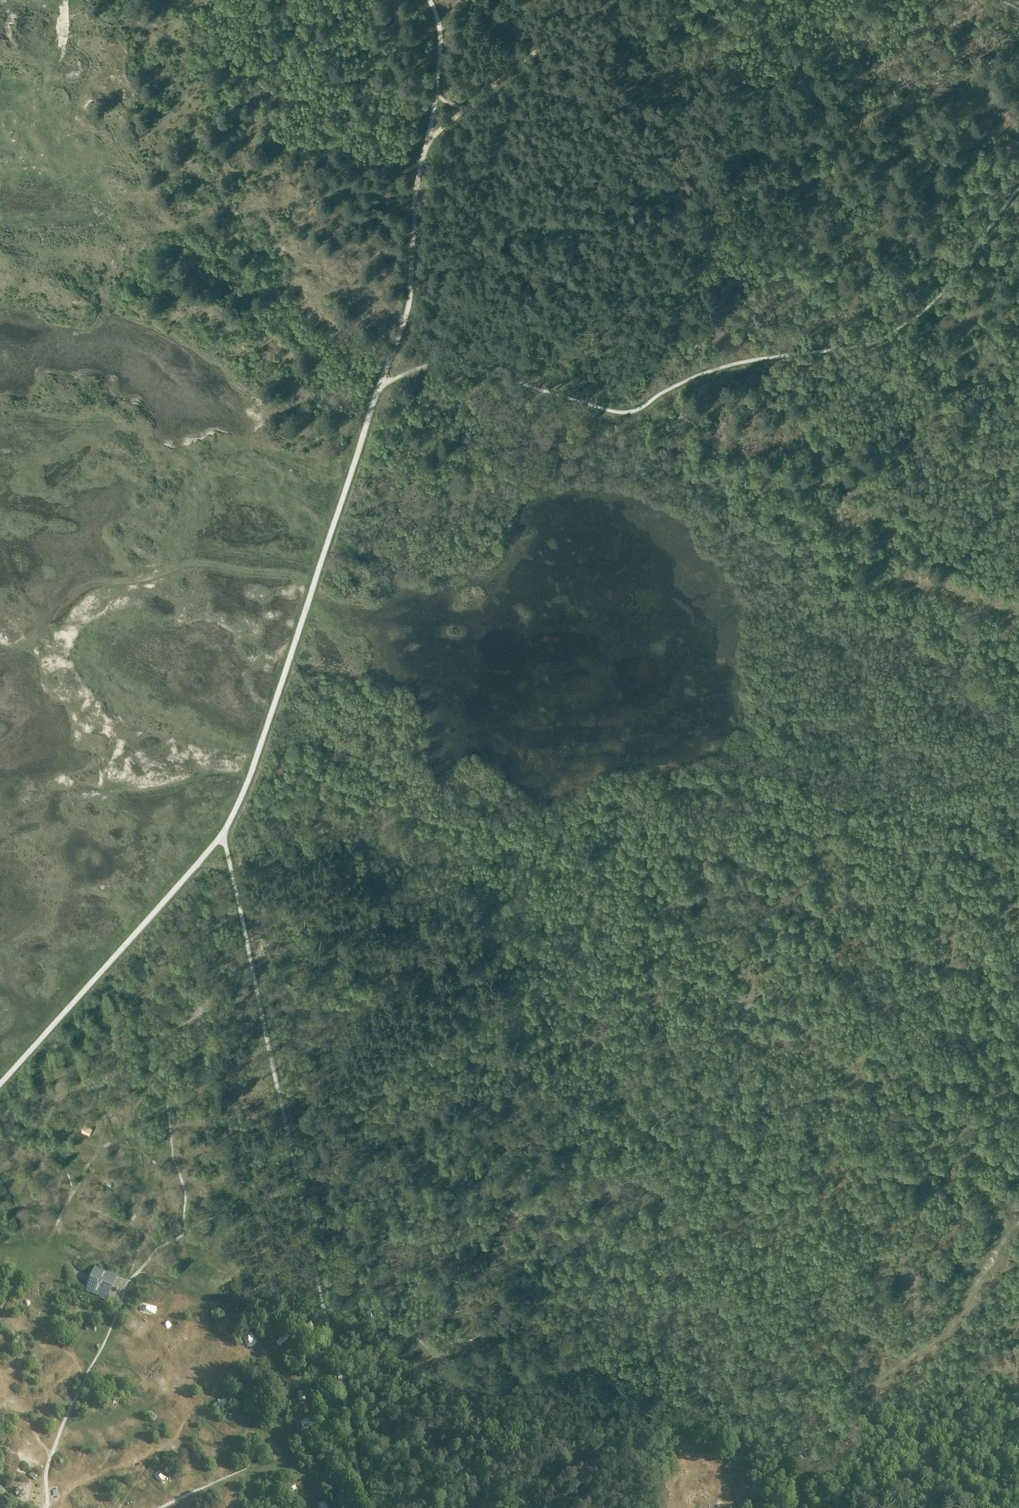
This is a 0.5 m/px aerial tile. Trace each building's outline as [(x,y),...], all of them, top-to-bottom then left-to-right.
[(89,1290),(105,1296),(113,1277),(97,1271),(89,1290)] [(37,1475),(32,1471),(28,1476),(33,1480),(37,1475)]
